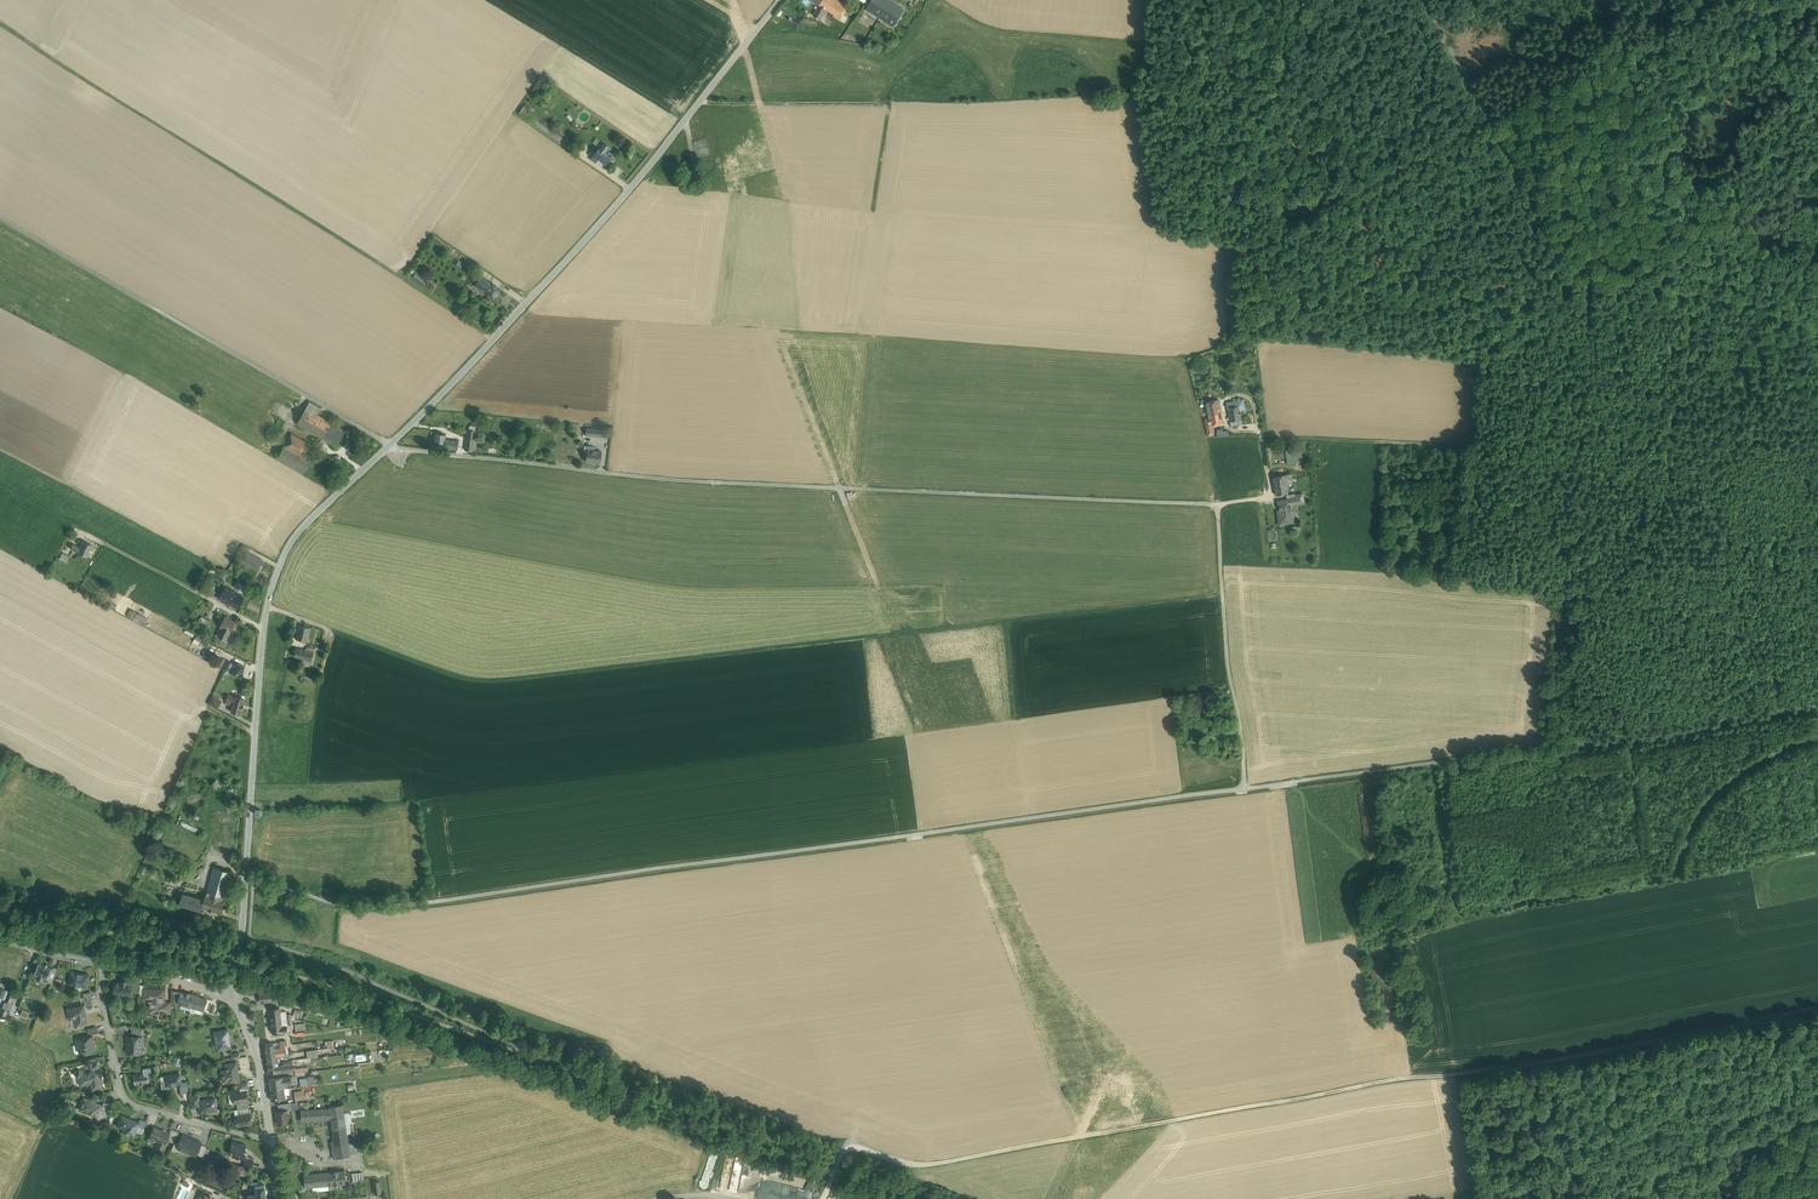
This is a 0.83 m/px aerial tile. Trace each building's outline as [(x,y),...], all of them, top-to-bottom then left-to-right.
[(820,5),(821,6),(827,10),(834,15),(833,16),(839,20),(845,11),(849,6),(842,2),(839,0),(812,0),(820,5)] [(888,0),(872,0),(866,9),(894,27),(904,10),(888,0)] [(821,6),(820,5),(813,15),(820,20),(827,10),(821,6)] [(854,10),(849,6),(845,11),(851,15),(854,10)] [(570,121),(575,117),(570,112),(566,116),(570,121)] [(602,142),(599,147),(606,152),(610,147),(603,142),(602,142)] [(606,152),(599,147),(593,156),(598,159),(606,165),(608,161),(611,163),(612,163),(614,160),(614,158),(606,152)] [(598,159),(596,162),(604,168),(606,165),(598,159)] [(697,169),(686,171),(688,181),(699,179),(697,169)] [(455,265),(460,268),(463,262),(458,259),(455,265)] [(420,282),(423,277),(414,272),(411,278),(420,282)] [(486,293),(492,284),(481,277),(475,286),(486,293)] [(492,284),(486,293),(485,294),(493,299),(500,289),(492,284)] [(1218,399),(1206,402),(1209,418),(1211,426),(1212,425),(1223,423),(1218,399)] [(1243,400),(1227,403),(1231,426),(1243,425),(1241,415),(1240,411),(1245,410),(1243,400)] [(321,408),(309,402),(297,423),(322,438),(331,423),(317,415),(321,408)] [(1209,418),(1205,419),(1208,436),(1214,435),(1212,425),(1211,426),(1209,418)] [(345,431),(331,423),(322,438),(336,446),(345,431)] [(600,429),(586,428),(585,435),(600,437),(600,429)] [(607,430),(600,429),(600,437),(609,437),(609,433),(606,433),(607,430)] [(478,432),(468,430),(465,450),(475,452),(478,432)] [(311,445),(291,433),(277,458),(304,474),(312,459),(306,455),(311,445)] [(444,447),(445,439),(445,434),(435,433),(433,447),(443,449),(444,447)] [(445,439),(444,447),(457,449),(458,449),(458,446),(457,446),(458,441),(445,439)] [(595,447),(585,445),(584,451),(587,451),(586,461),(592,462),(595,462),(600,463),(601,451),(594,451),(595,447)] [(1285,451),(1282,452),(1282,453),(1279,454),(1280,458),(1286,458),(1287,464),(1304,462),(1302,449),(1294,450),(1285,451)] [(1287,484),(1285,474),(1273,476),(1276,495),(1288,493),(1287,484)] [(1287,500),(1278,501),(1280,513),(1278,514),(1279,522),(1294,520),(1292,504),(1304,502),(1303,494),(1297,495),(1297,498),(1296,498),(1295,498),(1287,500)] [(93,545),(84,541),(80,548),(78,552),(87,557),(93,545)] [(70,556),(63,552),(59,558),(66,562),(70,556)] [(253,556),(248,553),(243,562),(248,565),(258,570),(263,561),(253,556)] [(244,597),(224,586),(218,597),(238,608),(244,597)] [(137,613),(130,609),(127,616),(133,619),(133,620),(144,626),(146,622),(135,617),(137,613)] [(229,618),(225,616),(219,627),(222,628),(218,636),(226,640),(230,632),(235,622),(229,619),(229,618)] [(202,617),(197,628),(201,630),(203,626),(206,619),(202,617)] [(211,621),(206,619),(203,626),(208,628),(211,621)] [(311,628),(299,625),(295,639),(307,642),(311,628)] [(202,639),(196,636),(193,641),(198,645),(202,639)] [(305,650),(296,648),(294,656),(303,659),(305,650)] [(305,650),(303,659),(302,660),(311,662),(314,651),(306,649),(305,649),(305,650)] [(227,660),(222,668),(227,671),(232,662),(227,660)] [(232,662),(227,671),(241,678),(243,674),(242,673),(243,671),(243,670),(245,667),(237,663),(236,665),(232,662)] [(239,697),(235,696),(235,697),(228,695),(226,701),(233,703),(231,712),(241,714),(242,709),(244,704),(243,704),(245,700),(245,699),(244,699),(245,694),(244,693),(241,692),(240,693),(239,697)] [(221,700),(213,696),(209,703),(217,708),(221,700)] [(231,873),(214,868),(207,892),(224,897),(231,873)] [(203,900),(183,894),(183,892),(180,891),(176,904),(192,909),(201,911),(202,908),(201,908),(203,900)] [(207,892),(206,892),(203,900),(201,908),(202,908),(220,914),(224,901),(223,901),(224,897),(207,892)] [(43,965),(38,963),(34,974),(37,976),(36,978),(43,981),(44,978),(47,979),(48,977),(51,968),(47,966),(48,965),(43,963),(43,965)] [(89,975),(71,971),(69,984),(75,985),(75,988),(81,989),(81,986),(87,987),(89,975)] [(132,982),(114,982),(113,995),(132,995),(132,993),(132,984),(132,982)] [(140,985),(132,984),(132,993),(140,993),(140,985)] [(165,990),(143,989),(143,996),(150,997),(150,1000),(148,1000),(148,1001),(149,1001),(149,1010),(154,1010),(154,1012),(164,1013),(164,1005),(162,1005),(163,997),(165,997),(165,990)] [(180,992),(172,990),(173,1001),(175,1001),(175,1002),(178,1003),(180,992)] [(7,992),(0,1010),(0,1016),(6,1018),(15,995),(7,992)] [(83,993),(84,1001),(92,1000),(90,992),(83,993)] [(194,995),(186,992),(185,994),(180,992),(178,1003),(191,1007),(194,995)] [(277,993),(266,994),(265,994),(259,995),(260,1003),(266,1002),(266,1003),(267,1003),(267,1002),(278,1001),(277,993)] [(207,1000),(199,997),(199,996),(194,995),(191,1007),(190,1010),(201,1013),(202,1010),(204,1010),(207,1000)] [(84,1005),(67,1009),(69,1016),(72,1015),(72,1016),(74,1015),(74,1016),(75,1015),(77,1025),(88,1023),(84,1005)] [(280,1008),(270,1009),(271,1022),(281,1020),(280,1008)] [(281,1020),(271,1022),(272,1033),(282,1033),(282,1032),(287,1032),(287,1028),(282,1029),(281,1020)] [(305,1024),(296,1025),(297,1036),(306,1035),(305,1024)] [(97,1033),(96,1026),(87,1028),(88,1035),(97,1033)] [(142,1027),(132,1027),(131,1035),(141,1035),(142,1027)] [(228,1029),(214,1031),(215,1039),(217,1039),(218,1048),(225,1047),(225,1049),(231,1048),(228,1029)] [(93,1036),(85,1038),(85,1037),(76,1039),(79,1052),(96,1049),(93,1036)] [(142,1037),(127,1036),(127,1053),(127,1051),(141,1051),(141,1053),(142,1037)] [(321,1045),(322,1051),(328,1051),(328,1047),(333,1046),(333,1040),(324,1041),(325,1044),(321,1045)] [(274,1044),(265,1045),(266,1055),(276,1054),(276,1056),(285,1055),(284,1047),(274,1049),(274,1044)] [(317,1049),(307,1051),(307,1058),(318,1057),(317,1049)] [(276,1054),(266,1055),(267,1063),(284,1061),(283,1058),(287,1058),(287,1054),(285,1055),(276,1056),(276,1054)] [(267,1063),(268,1073),(284,1071),(284,1070),(293,1069),(292,1060),(284,1061),(267,1063)] [(99,1070),(94,1071),(94,1068),(93,1068),(92,1062),(89,1062),(91,1072),(83,1074),(79,1070),(75,1073),(79,1077),(80,1085),(91,1083),(92,1090),(102,1088),(99,1070)] [(236,1062),(225,1064),(226,1070),(221,1071),(222,1079),(231,1077),(231,1083),(239,1081),(236,1062)] [(143,1073),(133,1074),(135,1084),(148,1082),(147,1073),(151,1072),(150,1066),(143,1068),(143,1073)] [(180,1073),(160,1076),(162,1088),(169,1087),(169,1086),(181,1084),(180,1073)] [(307,1084),(315,1084),(314,1075),(306,1076),(307,1084)] [(290,1076),(269,1079),(270,1090),(284,1088),(283,1086),(287,1085),(291,1085),(290,1076)] [(284,1088),(270,1090),(272,1100),(285,1099),(284,1094),(289,1093),(288,1088),(287,1088),(284,1088)] [(246,1091),(229,1094),(228,1095),(230,1103),(231,1104),(237,1103),(247,1101),(248,1101),(246,1091)] [(198,1095),(189,1096),(191,1107),(199,1106),(199,1101),(198,1095)] [(102,1105),(84,1098),(80,1109),(98,1117),(98,1115),(101,1109),(102,1105)] [(199,1101),(199,1106),(200,1113),(217,1110),(215,1098),(199,1101)] [(111,1105),(104,1102),(102,1105),(101,1109),(108,1112),(111,1105)] [(342,1105),(330,1107),(331,1119),(332,1128),(345,1126),(342,1106),(343,1106),(342,1105)] [(291,1107),(279,1109),(279,1111),(276,1112),(278,1124),(289,1122),(287,1110),(292,1110),(291,1107)] [(330,1109),(316,1109),(317,1120),(331,1119),(330,1107),(329,1107),(330,1109)] [(108,1112),(101,1109),(98,1115),(98,1117),(94,1125),(102,1128),(108,1112)] [(316,1109),(300,1110),(301,1121),(317,1120),(316,1109)] [(238,1115),(236,1116),(238,1126),(251,1124),(250,1114),(249,1114),(238,1115)] [(138,1122),(121,1115),(117,1126),(125,1129),(125,1128),(129,1129),(127,1134),(133,1136),(138,1126),(139,1123),(138,1122)] [(147,1122),(140,1119),(138,1122),(139,1123),(138,1126),(144,1128),(147,1122)] [(345,1126),(332,1128),(334,1141),(331,1141),(332,1148),(339,1147),(339,1149),(349,1148),(349,1147),(345,1126)] [(169,1133),(154,1127),(149,1138),(159,1142),(157,1146),(163,1149),(167,1139),(170,1133),(169,1133)] [(179,1132),(171,1129),(169,1133),(170,1133),(167,1139),(175,1142),(179,1132)] [(201,1142),(182,1134),(179,1143),(177,1148),(178,1148),(196,1156),(196,1154),(201,1144),(201,1142)] [(246,1145),(232,1142),(229,1153),(239,1156),(238,1158),(244,1159),(246,1153),(246,1152),(246,1151),(245,1151),(246,1145)] [(207,1147),(201,1144),(196,1154),(203,1157),(207,1147)] [(349,1148),(339,1149),(339,1147),(332,1148),(333,1159),(350,1156),(350,1155),(349,1148)] [(741,1172),(743,1160),(736,1158),(732,1180),(730,1189),(738,1190),(741,1176),(744,1176),(745,1173),(741,1172)] [(344,1171),(333,1172),(334,1173),(327,1173),(328,1186),(345,1184),(344,1171)] [(316,1173),(304,1174),(305,1188),(312,1187),(312,1186),(317,1185),(316,1173)] [(327,1173),(321,1174),(321,1173),(316,1173),(317,1185),(318,1191),(329,1190),(328,1186),(327,1173)] [(812,1197),(814,1184),(762,1173),(759,1186),(801,1195),(802,1188),(808,1190),(807,1194),(808,1194),(808,1196),(812,1197)] [(379,1181),(373,1182),(375,1194),(381,1193),(379,1181)] [(252,1187),(253,1194),(248,1195),(248,1194),(249,1198),(261,1198),(262,1198),(267,1198),(265,1185),(252,1187)]
